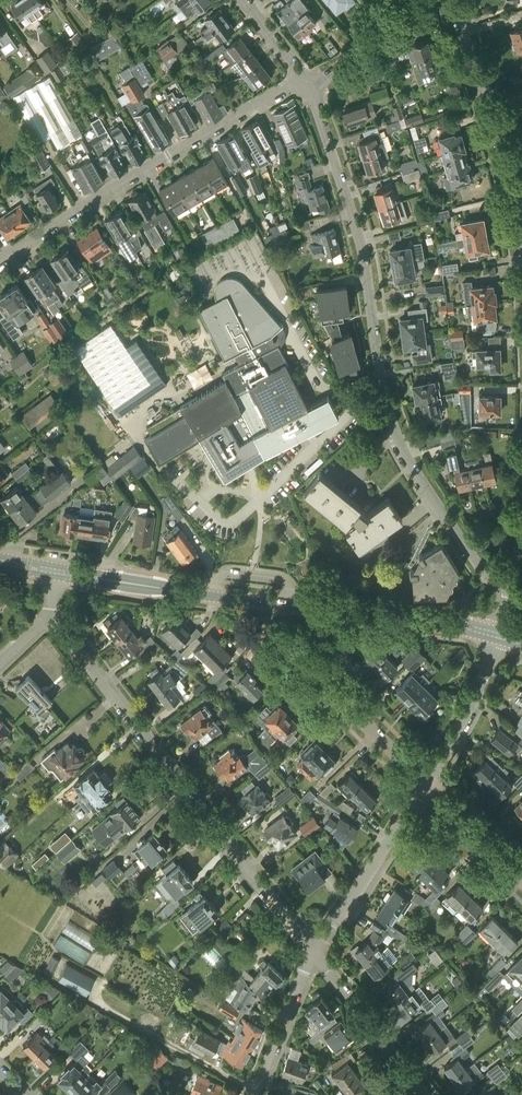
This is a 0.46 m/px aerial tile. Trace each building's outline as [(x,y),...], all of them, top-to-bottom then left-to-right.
[(25,0),(16,0),(15,0),(14,0),(13,1),(13,3),(11,4),(21,18),(27,15),(31,21),(37,17),(25,0)] [(41,0),(25,0),(37,17),(43,13),(38,7),(43,3),(41,0)] [(108,0),(113,8),(118,5),(116,2),(113,0),(108,0)] [(192,0),(178,0),(176,1),(182,8),(192,0)] [(182,8),(179,11),(184,18),(197,8),(199,11),(212,0),(211,0),(192,0),(182,8)] [(284,5),(280,0),(278,0),(273,4),(297,35),(302,32),(303,34),(308,30),(298,18),(299,17),(288,2),(284,5)] [(288,2),(299,17),(298,18),(308,30),(313,27),(311,25),(315,21),(306,10),(308,8),(302,0),(286,0),(288,2)] [(326,1),(327,3),(327,2),(336,13),(345,5),(347,6),(354,0),(326,0),(326,1)] [(204,36),(226,19),(219,9),(205,19),(208,24),(200,31),(204,36)] [(234,29),(226,19),(204,36),(207,41),(216,34),(220,39),(234,29)] [(11,39),(5,30),(0,23),(0,47),(11,39)] [(192,34),(199,31),(196,25),(189,28),(192,34)] [(516,50),(521,49),(521,28),(510,32),(513,40),(510,40),(513,49),(516,49),(516,50)] [(77,32),(65,40),(75,53),(87,45),(77,32)] [(90,48),(97,61),(121,47),(114,34),(90,48)] [(250,50),(240,37),(226,48),(222,43),(202,59),(206,65),(216,56),(222,52),(232,64),(250,50)] [(165,60),(177,52),(168,38),(156,46),(165,60)] [(416,60),(432,54),(427,40),(411,45),(416,60)] [(250,50),(232,64),(230,65),(234,71),(237,69),(243,76),(260,63),(250,50)] [(48,51),(36,59),(45,73),(58,65),(48,51)] [(432,54),(416,60),(411,61),(413,68),(418,66),(424,82),(433,79),(430,71),(437,69),(432,54)] [(72,61),(78,71),(85,66),(79,56),(72,61)] [(166,62),(170,68),(180,62),(176,56),(166,62)] [(128,67),(139,85),(152,77),(141,59),(128,67)] [(72,70),(67,62),(59,67),(64,74),(72,70)] [(260,63),(243,76),(247,82),(253,89),(258,85),(265,80),(265,81),(271,76),(260,63)] [(20,76),(26,86),(42,75),(34,64),(27,69),(28,71),(20,76)] [(58,67),(51,71),(57,81),(64,77),(58,67)] [(139,85),(128,67),(122,71),(128,81),(123,84),(129,95),(133,100),(134,99),(144,93),(139,85)] [(20,76),(4,86),(11,96),(26,86),(20,76)] [(39,143),(47,138),(50,136),(57,148),(82,134),(50,76),(12,97),(39,143)] [(236,98),(228,82),(222,85),(217,77),(209,82),(210,83),(206,85),(196,90),(185,96),(189,102),(193,100),(207,124),(223,115),(227,112),(223,105),(218,107),(211,93),(222,87),(230,101),(236,98)] [(234,79),(228,82),(236,98),(242,95),(234,79)] [(372,100),(359,104),(359,106),(349,109),(349,107),(343,109),(344,111),(342,112),(346,124),(348,123),(350,128),(358,126),(356,121),(376,114),(373,105),(390,99),(386,87),(369,92),(372,100)] [(169,98),(188,129),(195,125),(195,126),(196,125),(187,110),(191,108),(183,93),(179,96),(174,96),(171,91),(166,94),(169,98)] [(133,100),(129,95),(123,98),(134,116),(137,115),(138,117),(141,121),(142,121),(144,125),(140,127),(154,150),(162,145),(143,113),(138,106),(134,99),(133,100)] [(404,105),(414,100),(413,96),(402,100),(404,105)] [(169,98),(155,106),(161,116),(167,112),(180,134),(188,129),(169,98)] [(307,136),(293,105),(295,104),(292,98),(281,103),(284,109),(282,110),(288,121),(297,140),(307,136)] [(9,104),(2,101),(0,105),(0,108),(5,111),(9,104)] [(144,102),(138,106),(162,145),(170,140),(164,130),(165,129),(162,124),(160,125),(147,103),(144,102)] [(398,119),(403,117),(400,105),(392,107),(396,119),(398,119)] [(407,117),(404,118),(407,126),(423,121),(421,113),(419,113),(417,109),(406,113),(407,117)] [(288,121),(282,110),(273,114),(287,145),(297,140),(288,121)] [(119,171),(125,167),(118,155),(120,154),(115,145),(113,147),(110,141),(112,140),(98,117),(90,122),(97,134),(119,171)] [(403,117),(398,119),(399,120),(385,125),(388,132),(407,126),(404,118),(404,117),(403,117)] [(123,120),(118,122),(139,159),(146,155),(139,143),(141,142),(136,133),(132,136),(126,126),(123,120)] [(249,124),(269,161),(277,156),(274,151),(270,145),(257,120),(249,124)] [(139,159),(118,122),(110,127),(116,136),(117,136),(121,142),(119,143),(124,152),(126,151),(133,162),(139,159)] [(269,161),(249,124),(241,129),(253,150),(250,151),(259,167),(269,161),(268,161),(269,161)] [(363,158),(386,150),(380,132),(379,132),(378,129),(377,126),(362,131),(364,137),(360,138),(361,142),(359,143),(363,158)] [(97,134),(89,139),(104,164),(106,163),(112,174),(119,171),(97,134)] [(232,134),(224,138),(242,169),(249,165),(245,159),(246,158),(232,134)] [(444,155),(462,150),(464,149),(463,147),(465,145),(464,141),(462,141),(460,134),(454,136),(453,134),(439,138),(440,139),(436,140),(438,147),(442,146),(444,155)] [(93,148),(86,136),(79,140),(86,152),(93,148)] [(425,137),(414,140),(413,140),(417,153),(424,151),(423,146),(427,144),(425,137)] [(242,169),(224,138),(217,143),(230,167),(231,167),(234,174),(242,169)] [(278,150),(283,148),(279,138),(274,140),(278,150)] [(28,152),(39,171),(50,164),(39,146),(28,152)] [(386,150),(363,158),(368,172),(384,167),(381,160),(388,157),(386,150)] [(462,150),(444,155),(441,156),(445,170),(466,164),(462,150)] [(104,181),(91,158),(88,153),(81,157),(81,156),(77,159),(79,164),(83,171),(85,170),(95,186),(104,181)] [(212,157),(199,165),(213,190),(227,182),(212,157)] [(305,160),(307,167),(314,165),(312,157),(305,160)] [(401,171),(413,167),(418,166),(416,158),(398,164),(401,171)] [(83,171),(79,164),(71,168),(85,192),(95,186),(85,170),(83,171)] [(468,164),(466,164),(445,170),(447,177),(443,178),(446,189),(454,187),(453,184),(472,178),(472,177),(473,175),(472,171),(470,170),(468,164)] [(213,190),(199,165),(186,173),(200,198),(213,190)] [(418,169),(402,175),(401,175),(404,182),(421,177),(418,169)] [(186,173),(173,181),(187,205),(200,198),(186,173)] [(263,190),(256,173),(248,176),(255,193),(263,190)] [(322,186),(311,189),(308,177),(301,179),(300,174),(294,176),(302,204),(308,202),(310,209),(318,207),(320,213),(330,209),(322,186)] [(231,178),(238,190),(244,186),(238,175),(231,178)] [(430,181),(429,175),(422,177),(424,183),(430,181)] [(40,185),(42,189),(36,193),(42,203),(38,206),(42,212),(46,210),(47,211),(60,202),(50,186),(55,183),(52,178),(40,185)] [(187,205),(173,181),(159,189),(174,213),(187,205)] [(379,207),(395,202),(390,188),(375,193),(379,207)] [(154,224),(159,221),(165,230),(173,225),(163,210),(156,215),(154,210),(155,209),(144,191),(136,196),(154,224)] [(21,197),(25,203),(29,200),(25,194),(21,197)] [(154,224),(136,196),(128,201),(140,219),(141,218),(144,222),(142,223),(146,229),(149,227),(153,232),(157,229),(154,224)] [(401,200),(395,202),(379,207),(382,214),(380,217),(381,219),(384,220),(384,222),(399,217),(401,221),(407,219),(401,200)] [(431,203),(433,210),(444,208),(442,200),(431,203)] [(20,204),(8,212),(19,229),(31,221),(20,204)] [(113,214),(135,250),(141,247),(138,236),(142,234),(133,220),(129,222),(121,209),(113,214)] [(448,209),(432,213),(434,221),(450,217),(448,209)] [(8,212),(0,218),(0,227),(7,237),(19,229),(8,212)] [(135,250),(113,214),(105,219),(117,238),(115,239),(129,261),(138,255),(135,251),(135,250)] [(429,214),(416,217),(417,224),(430,221),(429,214)] [(220,232),(236,223),(233,217),(216,226),(220,232)] [(456,239),(485,234),(482,219),(461,223),(463,231),(455,232),(456,239)] [(239,230),(236,223),(220,232),(223,238),(239,230)] [(273,233),(279,230),(276,224),(270,227),(273,233)] [(220,232),(216,226),(200,234),(204,240),(220,232)] [(111,260),(106,252),(111,249),(97,228),(78,241),(92,262),(103,255),(108,263),(111,260)] [(323,255),(340,250),(334,228),(310,235),(313,243),(314,243),(314,244),(310,245),(312,254),(322,252),(323,255)] [(289,241),(285,229),(265,236),(270,248),(289,241)] [(388,239),(399,237),(398,229),(387,231),(388,239)] [(220,232),(204,240),(207,246),(223,238),(220,232)] [(485,234),(456,239),(437,243),(438,250),(448,249),(448,248),(465,245),(467,253),(468,253),(469,258),(477,257),(476,251),(488,249),(485,234)] [(392,264),(412,261),(410,253),(417,252),(415,245),(390,250),(392,264)] [(186,256),(182,247),(172,252),(176,260),(186,256)] [(66,248),(59,254),(80,285),(81,286),(91,279),(80,264),(78,265),(66,248)] [(80,285),(59,254),(51,259),(64,277),(59,281),(72,299),(84,291),(81,286),(80,285)] [(423,259),(412,261),(392,264),(395,280),(397,280),(398,281),(402,280),(403,279),(414,277),(412,264),(415,264),(419,267),(424,266),(423,259)] [(458,272),(458,271),(457,263),(441,265),(442,274),(458,272)] [(54,284),(42,265),(34,271),(58,307),(63,303),(52,286),(54,284)] [(58,307),(34,271),(26,276),(43,302),(45,300),(52,310),(58,307)] [(151,434),(144,438),(159,461),(198,437),(223,476),(249,460),(251,463),(264,455),(264,454),(338,416),(328,396),(308,406),(287,367),(289,366),(278,345),(276,346),(272,338),(272,333),(281,326),(283,324),(282,324),(281,325),(242,281),(239,279),(235,278),(231,277),(227,277),(223,279),(220,281),(217,284),(215,288),(214,292),(215,296),(216,300),(198,309),(199,310),(202,316),(202,317),(206,323),(206,324),(209,330),(213,338),(217,344),(216,345),(217,345),(220,352),(221,352),(224,359),(223,359),(223,360),(234,354),(239,365),(223,373),(225,378),(180,406),(146,427),(151,434)] [(184,305),(196,298),(186,281),(179,285),(184,294),(179,297),(184,305)] [(471,287),(470,281),(463,282),(464,289),(465,289),(466,295),(464,295),(465,305),(493,302),(495,302),(494,292),(492,292),(492,285),(471,287)] [(34,311),(37,309),(30,299),(27,301),(16,284),(0,295),(0,302),(7,312),(0,316),(0,319),(13,338),(23,331),(17,323),(34,311)] [(424,287),(426,295),(426,296),(444,293),(443,284),(424,287)] [(117,301),(107,286),(101,290),(108,299),(105,301),(109,306),(117,301)] [(318,290),(321,319),(325,318),(335,336),(332,337),(350,369),(357,369),(356,362),(357,361),(355,352),(353,340),(351,341),(349,332),(341,334),(339,327),(341,325),(339,322),(338,322),(336,317),(343,316),(350,314),(348,305),(346,286),(318,290)] [(402,333),(423,330),(422,320),(428,319),(426,307),(425,300),(419,300),(420,308),(408,309),(409,318),(400,319),(402,333)] [(493,302),(465,305),(466,312),(468,312),(469,320),(474,319),(477,319),(478,330),(495,328),(495,326),(496,324),(495,321),(494,319),(494,317),(495,317),(493,302)] [(59,337),(50,323),(43,311),(37,316),(45,328),(43,329),(56,349),(64,343),(59,337)] [(58,317),(50,323),(59,337),(67,331),(58,317)] [(111,323),(74,348),(114,407),(151,382),(111,323)] [(451,340),(463,339),(462,329),(450,330),(451,340)] [(425,345),(423,330),(402,333),(404,348),(425,345)] [(464,347),(463,339),(451,340),(451,348),(453,348),(453,352),(464,351),(464,347)] [(478,364),(490,364),(491,369),(499,368),(499,348),(493,349),(493,346),(488,346),(488,349),(472,349),(472,357),(477,357),(478,364)] [(23,350),(17,355),(26,368),(33,364),(23,350)] [(432,361),(431,352),(418,354),(412,355),(413,363),(432,361)] [(26,368),(17,355),(10,359),(20,373),(26,368)] [(454,369),(453,361),(439,363),(440,371),(454,369)] [(29,376),(25,370),(17,376),(22,382),(29,376)] [(420,400),(441,396),(439,387),(440,387),(438,379),(412,385),(416,401),(420,400)] [(470,393),(470,384),(470,383),(458,383),(458,393),(470,393)] [(457,391),(446,394),(447,400),(459,397),(457,391)] [(27,424),(57,404),(49,392),(19,412),(27,424)] [(500,395),(479,395),(479,413),(500,412),(500,395)] [(442,402),(441,396),(420,400),(424,418),(440,415),(437,403),(442,402)] [(73,404),(78,411),(84,407),(79,400),(73,404)] [(462,415),(464,427),(471,427),(471,415),(462,415)] [(440,442),(454,438),(451,430),(438,434),(440,442)] [(495,438),(496,430),(482,430),(481,437),(495,438)] [(454,438),(440,442),(442,449),(445,449),(446,453),(449,468),(453,467),(458,489),(461,488),(462,490),(468,488),(467,487),(470,486),(466,468),(460,469),(456,451),(455,451),(454,446),(456,445),(454,438)] [(134,446),(105,467),(107,471),(114,479),(142,457),(134,446)] [(33,493),(30,495),(34,500),(37,498),(42,504),(71,482),(62,470),(48,452),(43,457),(56,475),(33,493)] [(486,463),(480,465),(484,483),(487,482),(487,484),(493,483),(493,481),(496,480),(490,452),(483,453),(486,463)] [(142,457),(130,466),(138,477),(150,467),(142,457)] [(484,483),(480,465),(478,458),(464,461),(466,468),(470,486),(471,486),(471,488),(483,485),(482,483),(484,483)] [(15,478),(30,467),(26,462),(11,473),(15,478)] [(0,463),(0,480),(8,474),(0,463)] [(30,467),(15,478),(19,484),(23,481),(33,474),(29,468),(30,467)] [(115,479),(121,487),(128,481),(122,474),(115,479)] [(347,522),(350,527),(345,530),(358,548),(402,517),(389,499),(367,514),(317,474),(304,491),(345,525),(347,522)] [(23,481),(19,484),(17,486),(17,485),(1,498),(10,510),(26,498),(21,491),(27,487),(23,481)] [(175,516),(181,512),(173,500),(171,502),(167,496),(162,500),(166,505),(164,506),(169,513),(171,511),(175,516)] [(26,498),(10,510),(20,523),(36,511),(26,498)] [(115,515),(122,520),(124,521),(132,507),(123,502),(117,511),(115,515)] [(154,511),(133,508),(132,511),(130,520),(136,521),(133,541),(150,544),(154,516),(153,516),(154,511)] [(93,516),(92,519),(90,535),(108,538),(111,513),(94,511),(93,516)] [(184,516),(181,512),(175,516),(178,520),(184,516)] [(76,533),(79,517),(64,515),(61,532),(76,535),(76,533)] [(79,517),(76,533),(90,535),(92,519),(79,517)] [(177,525),(170,530),(189,556),(191,559),(198,555),(195,551),(196,551),(181,530),(180,531),(177,525)] [(189,556),(170,530),(163,536),(167,541),(166,541),(181,562),(189,556)] [(446,594),(452,582),(458,569),(441,542),(423,553),(422,553),(422,552),(421,552),(420,552),(419,552),(419,553),(418,553),(418,554),(418,555),(419,556),(421,560),(417,568),(411,569),(410,569),(410,570),(409,570),(409,571),(409,572),(410,573),(411,574),(412,574),(413,595),(446,594)] [(118,641),(131,630),(121,617),(113,623),(109,618),(103,622),(107,628),(118,641)] [(189,644),(197,637),(202,632),(196,627),(190,633),(186,629),(188,626),(184,622),(176,629),(169,622),(162,630),(178,646),(171,654),(175,658),(179,661),(184,655),(181,652),(189,644)] [(133,629),(131,630),(118,641),(129,655),(140,647),(143,652),(156,642),(150,635),(145,639),(140,634),(138,636),(133,629)] [(201,642),(197,637),(189,644),(181,652),(184,655),(186,657),(194,649),(205,660),(221,644),(210,633),(201,642)] [(232,655),(221,644),(205,660),(216,670),(207,679),(212,684),(215,681),(225,671),(228,668),(223,664),(232,655)] [(374,667),(386,655),(375,644),(368,650),(364,646),(358,652),(374,667)] [(415,656),(407,665),(412,671),(426,657),(415,645),(410,651),(415,656)] [(415,656),(410,651),(401,660),(407,665),(415,656)] [(466,654),(462,651),(456,657),(459,660),(466,654)] [(397,666),(386,655),(374,667),(385,679),(397,666)] [(179,661),(175,658),(169,665),(172,668),(163,675),(160,671),(160,672),(156,667),(150,672),(153,677),(149,681),(159,694),(179,678),(182,676),(189,671),(179,661)] [(256,680),(244,667),(233,678),(253,698),(262,690),(254,682),(256,680)] [(230,677),(225,671),(215,681),(224,690),(228,685),(225,682),(230,677)] [(50,710),(47,706),(52,701),(27,674),(16,684),(40,711),(40,712),(43,716),(50,710)] [(411,674),(396,689),(408,702),(424,687),(411,674)] [(184,685),(179,678),(159,694),(168,706),(180,697),(179,696),(186,691),(182,687),(184,685)] [(194,689),(198,695),(208,687),(203,683),(194,689)] [(282,685),(277,690),(283,695),(287,690),(282,685)] [(424,687),(408,702),(424,718),(431,710),(429,708),(437,699),(424,687)] [(269,734),(289,714),(278,704),(264,718),(270,723),(264,729),(269,734)] [(188,730),(195,738),(206,730),(212,738),(222,730),(215,721),(214,722),(208,714),(210,712),(205,705),(200,708),(181,723),(187,731),(188,730)] [(269,734),(258,745),(263,750),(280,733),(290,743),(296,737),(291,732),(299,725),(289,714),(269,734)] [(513,728),(521,736),(521,715),(513,728)] [(0,719),(0,741),(5,736),(3,734),(9,728),(0,719)] [(521,746),(521,737),(517,741),(500,727),(491,738),(508,753),(513,747),(518,751),(521,746)] [(303,772),(325,750),(314,740),(301,754),(304,757),(297,765),(303,772)] [(32,742),(26,748),(32,755),(38,749),(32,742)] [(77,749),(74,744),(71,747),(67,743),(57,751),(54,748),(41,759),(48,769),(53,769),(58,765),(66,774),(78,764),(76,763),(84,757),(83,756),(83,755),(84,754),(84,753),(84,752),(84,751),(84,750),(83,750),(83,749),(82,749),(81,748),(80,748),(79,748),(78,749),(77,749)] [(263,751),(252,759),(250,759),(249,759),(246,755),(241,755),(239,756),(233,749),(230,751),(228,748),(219,755),(221,758),(212,764),(216,769),(217,768),(224,776),(226,774),(229,778),(245,765),(247,768),(249,766),(254,772),(270,760),(263,751)] [(335,761),(325,750),(303,772),(310,779),(318,771),(322,775),(335,761)] [(486,760),(485,759),(475,769),(489,783),(503,768),(491,756),(486,760)] [(14,772),(19,779),(33,767),(28,760),(14,772)] [(507,772),(503,768),(489,783),(501,795),(511,785),(506,781),(510,777),(505,773),(507,772)] [(78,801),(108,777),(104,772),(100,776),(94,769),(74,786),(80,794),(75,798),(78,801)] [(264,774),(261,769),(255,773),(259,778),(264,774)] [(296,778),(291,773),(285,778),(291,783),(296,778)] [(351,793),(360,784),(350,773),(338,785),(349,795),(351,793)] [(521,784),(521,774),(513,783),(518,788),(521,784)] [(108,777),(78,801),(73,805),(76,809),(81,804),(88,812),(113,792),(107,785),(112,781),(108,777)] [(275,797),(289,787),(284,780),(270,791),(275,797)] [(319,793),(325,797),(335,787),(330,782),(319,793)] [(252,812),(269,799),(268,798),(270,797),(267,792),(264,794),(257,784),(253,788),(249,783),(241,788),(245,794),(240,797),(252,812)] [(376,800),(360,784),(351,793),(367,809),(376,800)] [(314,798),(316,796),(309,789),(300,799),(306,806),(314,798)] [(319,793),(316,796),(314,798),(335,813),(337,814),(341,808),(338,806),(338,805),(325,797),(319,793)] [(123,797),(116,803),(119,806),(92,829),(106,845),(125,830),(140,817),(127,800),(126,800),(123,797)] [(343,800),(338,805),(338,806),(341,808),(350,814),(353,808),(343,800)] [(363,820),(366,816),(360,812),(357,817),(363,820)] [(337,814),(335,813),(332,818),(329,816),(324,824),(331,828),(349,840),(357,828),(339,816),(337,814)] [(278,847),(296,833),(289,823),(292,821),(287,814),(284,817),(283,816),(264,831),(271,839),(272,838),(278,847)] [(299,827),(304,834),(305,836),(320,825),(314,817),(299,827)] [(325,833),(321,827),(315,831),(320,837),(325,833)] [(71,839),(65,832),(50,845),(56,852),(71,839)] [(140,858),(160,841),(153,833),(145,839),(146,840),(138,846),(138,847),(134,850),(140,858)] [(80,849),(71,839),(56,852),(64,862),(80,849)] [(18,854),(5,841),(0,846),(0,861),(5,866),(18,854)] [(160,841),(140,858),(136,862),(140,867),(145,864),(150,860),(152,862),(159,856),(160,857),(167,850),(160,841)] [(424,849),(410,863),(422,876),(437,862),(424,849)] [(48,856),(44,851),(31,863),(35,867),(48,856)] [(309,889),(330,873),(331,872),(315,851),(292,868),(294,870),(292,871),(298,879),(300,877),(309,889)] [(111,878),(121,869),(113,860),(103,869),(111,878)] [(169,914),(173,910),(180,902),(175,897),(176,894),(184,887),(185,888),(193,881),(179,864),(178,865),(175,861),(164,870),(167,874),(156,883),(170,901),(163,908),(157,915),(162,920),(169,914)] [(437,862),(422,876),(435,888),(425,898),(431,902),(436,896),(444,888),(440,883),(449,874),(437,862)] [(126,876),(135,868),(132,864),(123,872),(126,876)] [(96,887),(106,878),(101,872),(91,881),(96,887)] [(441,901),(453,913),(453,914),(459,908),(458,908),(471,895),(459,883),(444,898),(441,901)] [(394,887),(385,901),(398,909),(403,913),(411,901),(402,895),(403,893),(394,887)] [(182,914),(185,918),(185,922),(188,925),(192,926),(195,930),(201,925),(210,918),(210,919),(218,912),(213,906),(209,901),(204,895),(203,896),(200,892),(194,897),(197,901),(196,902),(188,909),(182,914)] [(425,898),(416,892),(412,898),(425,907),(427,905),(431,902),(425,898)] [(471,895),(458,908),(459,908),(470,919),(483,907),(471,895)] [(436,896),(431,902),(427,905),(432,910),(441,901),(436,896)] [(385,901),(376,915),(385,921),(387,919),(391,921),(398,909),(385,901)] [(505,929),(492,916),(480,928),(493,941),(505,929)] [(222,933),(232,924),(225,917),(215,927),(222,933)] [(61,932),(92,946),(97,935),(66,921),(61,932)] [(407,936),(394,927),(389,924),(385,930),(403,942),(407,936)] [(461,938),(471,928),(467,924),(457,933),(461,938)] [(367,941),(359,947),(357,945),(350,950),(358,961),(361,958),(365,963),(381,951),(377,945),(383,936),(382,935),(385,930),(377,925),(374,930),(367,941)] [(471,928),(461,938),(458,941),(463,945),(476,933),(471,928)] [(220,935),(215,929),(208,935),(213,941),(220,935)] [(505,929),(493,941),(504,952),(503,953),(505,955),(518,942),(505,929)] [(53,943),(82,961),(89,951),(60,932),(53,943)] [(216,963),(224,955),(206,938),(199,947),(216,963)] [(387,946),(381,951),(365,963),(375,976),(377,975),(378,977),(387,971),(385,969),(387,967),(391,963),(397,958),(387,946)] [(435,947),(428,951),(434,963),(442,959),(435,947)] [(411,951),(406,955),(410,961),(415,957),(411,951)] [(52,976),(60,960),(52,955),(44,972),(52,976)] [(401,969),(401,968),(411,961),(406,955),(397,963),(401,969)] [(521,978),(521,956),(506,972),(517,983),(521,978)] [(507,962),(502,958),(502,957),(492,967),(497,972),(507,962)] [(168,965),(173,968),(176,962),(171,959),(168,965)] [(233,966),(254,990),(255,988),(264,996),(276,982),(278,985),(280,984),(283,981),(283,979),(281,977),(283,975),(268,961),(267,963),(263,959),(258,965),(262,968),(253,977),(235,960),(231,965),(233,966)] [(11,969),(15,965),(8,960),(0,968),(0,970),(5,975),(11,969)] [(86,995),(95,979),(95,978),(67,963),(58,980),(86,995)] [(387,979),(393,986),(386,991),(396,1003),(416,988),(411,983),(412,973),(418,969),(413,963),(403,970),(401,968),(401,969),(387,979)] [(17,974),(23,968),(15,965),(11,969),(17,974)] [(254,990),(233,966),(224,980),(231,984),(223,996),(231,1000),(247,1010),(257,993),(254,990)] [(484,986),(488,990),(504,975),(499,971),(500,970),(499,969),(483,986),(483,987),(484,986)] [(16,997),(5,986),(1,989),(0,990),(0,1013),(16,997)] [(42,995),(47,1000),(57,991),(52,986),(42,995)] [(419,986),(416,988),(396,1003),(405,1016),(417,1006),(416,1005),(424,1000),(419,993),(423,991),(419,986)] [(311,1035),(321,1028),(318,1025),(322,1021),(324,1023),(329,1019),(327,1017),(334,1012),(321,995),(321,996),(318,992),(316,992),(312,996),(311,998),(314,1001),(305,1008),(312,1017),(303,1024),(311,1035)] [(440,999),(435,1003),(439,1009),(436,1011),(425,1020),(426,1022),(416,1030),(424,1041),(446,1025),(440,1017),(445,1013),(442,1008),(449,1002),(444,996),(440,999)] [(0,1013),(0,1022),(2,1024),(3,1023),(8,1028),(17,1018),(24,1012),(23,1012),(26,1009),(21,1005),(22,1004),(16,997),(0,1013)] [(513,1009),(517,1013),(517,1014),(521,1010),(521,999),(513,1009)] [(234,1017),(238,1011),(239,1009),(223,1000),(218,1008),(234,1017)] [(24,1012),(17,1018),(22,1023),(33,1013),(27,1007),(26,1009),(23,1012),(24,1012)] [(104,1014),(98,1011),(95,1015),(102,1019),(104,1014)] [(509,1026),(518,1035),(519,1036),(520,1036),(521,1036),(521,1035),(521,1013),(509,1026)] [(29,1023),(33,1028),(35,1029),(43,1021),(37,1015),(29,1023)] [(101,1021),(105,1025),(110,1020),(105,1016),(101,1021)] [(237,1027),(257,1040),(262,1031),(242,1018),(237,1027)] [(326,1024),(321,1028),(311,1035),(309,1037),(313,1042),(320,1036),(325,1043),(329,1040),(336,1049),(353,1036),(340,1019),(336,1023),(333,1019),(325,1024),(326,1024)] [(180,1041),(187,1027),(178,1022),(171,1036),(180,1041)] [(466,1029),(456,1037),(455,1038),(459,1044),(471,1035),(478,1030),(474,1024),(467,1030),(466,1029)] [(446,1025),(424,1041),(433,1052),(443,1044),(445,1046),(455,1038),(456,1037),(446,1025)] [(257,1040),(237,1027),(234,1032),(236,1033),(234,1037),(252,1048),(257,1040)] [(226,1044),(227,1044),(220,1040),(199,1028),(191,1043),(212,1054),(215,1049),(221,1053),(241,1066),(247,1057),(226,1044)] [(37,1031),(23,1045),(33,1055),(44,1044),(39,1039),(43,1036),(37,1031)] [(49,1039),(44,1044),(33,1055),(44,1066),(55,1055),(49,1049),(54,1044),(53,1043),(57,1039),(53,1035),(49,1039)] [(459,1044),(463,1049),(453,1057),(454,1059),(444,1067),(452,1078),(466,1068),(460,1060),(470,1052),(466,1046),(474,1040),(471,1035),(459,1044)] [(229,1040),(227,1044),(226,1044),(247,1057),(252,1048),(234,1037),(231,1041),(229,1040)] [(78,1060),(89,1049),(80,1041),(69,1052),(77,1061),(78,1060)] [(161,1050),(162,1048),(157,1043),(145,1056),(157,1068),(168,1057),(161,1050)] [(302,1081),(308,1064),(297,1060),(301,1050),(291,1046),(288,1056),(282,1073),(302,1081)] [(351,1051),(331,1064),(335,1070),(331,1073),(340,1085),(357,1073),(349,1063),(355,1059),(351,1051)] [(177,1056),(174,1062),(183,1065),(185,1059),(177,1056)] [(323,1069),(331,1064),(328,1058),(319,1062),(323,1069)] [(78,1060),(77,1061),(75,1063),(74,1063),(69,1068),(68,1067),(62,1074),(63,1075),(59,1079),(65,1085),(65,1087),(68,1090),(70,1090),(71,1091),(89,1073),(82,1066),(83,1066),(78,1060)] [(502,1069),(498,1063),(486,1072),(491,1078),(502,1069)] [(471,1076),(466,1068),(452,1078),(461,1089),(471,1081),(473,1083),(484,1075),(479,1070),(471,1076)] [(502,1069),(491,1078),(496,1084),(507,1075),(502,1069)] [(71,1091),(70,1092),(71,1093),(71,1094),(93,1094),(94,1093),(98,1089),(103,1094),(122,1076),(116,1070),(105,1079),(104,1078),(100,1083),(96,1079),(95,1080),(89,1073),(71,1091)] [(340,1085),(346,1092),(342,1094),(356,1094),(355,1094),(366,1085),(357,1073),(340,1085)] [(221,1085),(208,1080),(209,1079),(198,1075),(190,1094),(192,1094),(202,1094),(203,1094),(217,1094),(221,1085)] [(321,1085),(317,1079),(312,1082),(316,1088),(321,1085)] [(108,1094),(109,1094),(132,1094),(135,1092),(123,1080),(108,1094)] [(311,1090),(292,1086),(288,1085),(286,1093),(292,1094),(309,1094),(311,1090)] [(492,1086),(481,1094),(498,1094),(492,1086)]
